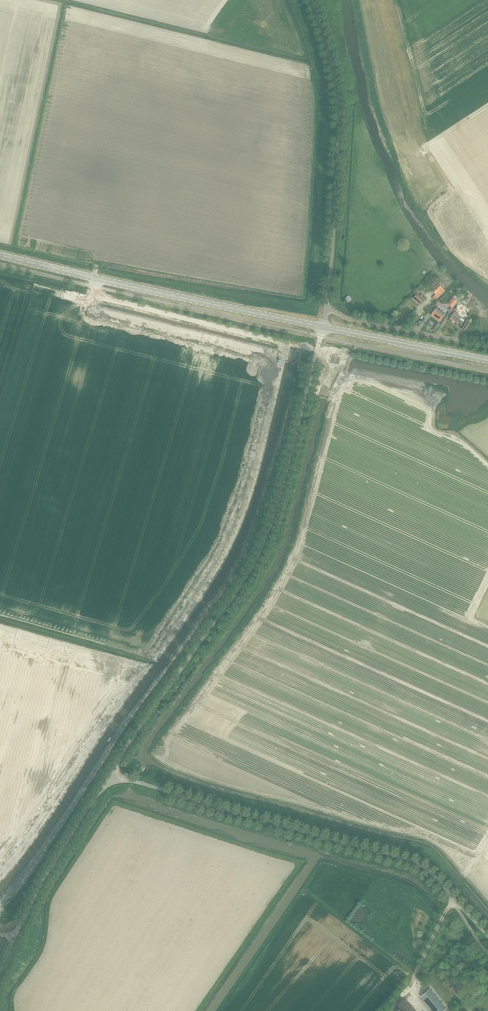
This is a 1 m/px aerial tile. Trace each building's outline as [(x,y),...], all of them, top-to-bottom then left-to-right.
[(437,293),(443,287),(440,284),(433,290),(437,293)] [(421,304),(427,298),(424,295),(422,297),(418,294),(414,298),(421,304)] [(441,321),(446,314),(438,309),(439,307),(438,306),(431,315),(441,321)] [(451,316),(449,321),(456,325),(457,323),(461,326),(460,328),(464,330),(470,321),(466,318),(464,322),(460,319),(460,318),(458,316),(459,314),(455,311),(454,313),(453,313),(452,316),(451,316)] [(449,983),(447,984),(450,988),(458,998),(461,995),(453,985),(451,986),(449,983)] [(463,996),(466,994),(458,983),(455,986),(463,996)] [(421,996),(433,1010),(443,1010),(446,1008),(430,988),(421,996)]
